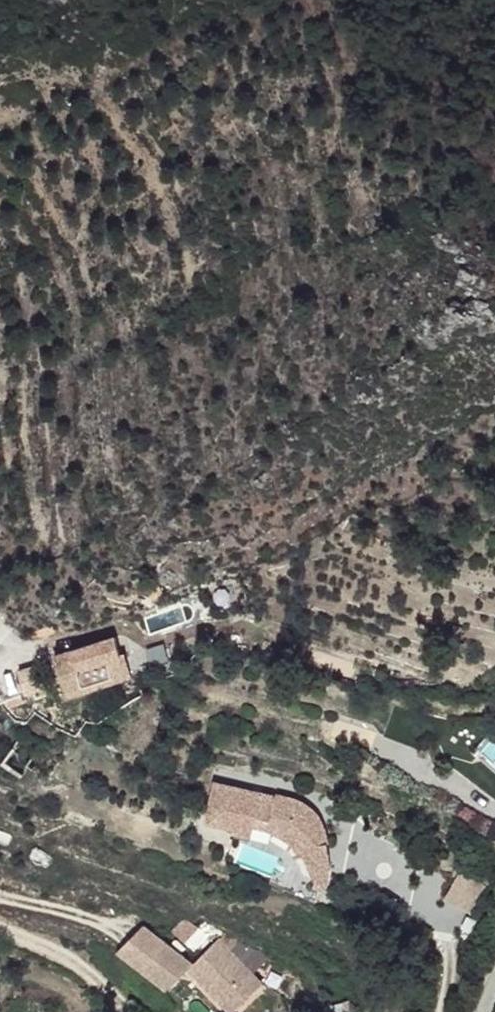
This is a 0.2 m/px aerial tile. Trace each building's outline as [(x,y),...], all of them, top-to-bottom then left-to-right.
[(60,674),(69,696),(98,684),(97,681),(109,677),(101,656),(73,669),(60,674)] [(51,665),(55,677),(60,674),(73,669),(67,658),(51,665)] [(60,674),(55,677),(65,698),(69,696),(60,674)] [(73,727),(50,715),(39,737),(44,739),(63,748),(73,727)] [(39,737),(23,728),(5,766),(27,776),(32,768),(44,739),(39,737)] [(255,792),(209,783),(198,819),(226,828),(225,833),(241,838),(246,819),(256,822),(258,824),(259,827),(260,830),(259,832),(270,838),(280,845),(288,854),(291,860),(294,865),(308,855),(311,846),(318,840),(317,833),(314,827),(311,821),(307,815),(302,810),(298,805),(287,798),(279,795),(271,792),(270,796),(256,789),(255,792)] [(470,913),(483,884),(456,872),(443,901),(470,913)] [(184,956),(135,917),(109,944),(163,977),(178,962),(184,956)] [(184,956),(178,962),(221,1008),(252,976),(209,932),(184,956)]
